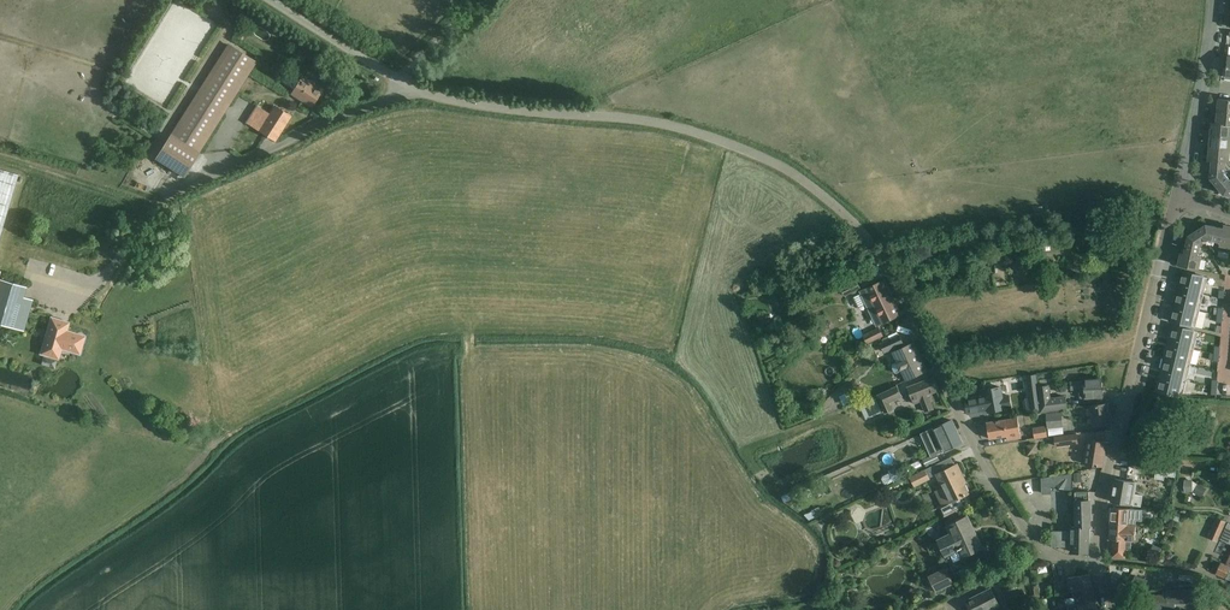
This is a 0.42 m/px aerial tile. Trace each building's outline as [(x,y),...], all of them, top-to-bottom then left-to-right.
[(157,156),(185,174),(198,154),(196,153),(255,61),(230,45),(172,137),(170,136),(157,156)] [(291,94),(311,107),(322,91),(301,78),(291,94)] [(1218,99),(1217,111),(1229,112),(1229,100),(1218,99)] [(270,114),(259,131),(276,141),(291,117),(274,106),(270,114)] [(1216,123),(1216,124),(1229,125),(1229,112),(1217,111),(1216,123)] [(1210,136),(1229,137),(1229,125),(1216,124),(1216,123),(1212,123),(1210,136)] [(1210,136),(1209,147),(1229,149),(1229,137),(1210,136)] [(1209,147),(1208,160),(1212,161),(1212,160),(1226,161),(1226,162),(1229,162),(1229,154),(1229,149),(1209,147)] [(1212,160),(1212,161),(1210,178),(1217,186),(1228,177),(1225,174),(1226,162),(1226,161),(1212,160)] [(19,174),(0,169),(0,237),(19,174)] [(1228,177),(1217,186),(1224,195),(1229,195),(1229,180),(1228,177)] [(1111,222),(1113,231),(1119,230),(1118,221),(1111,222)] [(1206,224),(1197,230),(1205,242),(1208,240),(1220,242),(1223,228),(1206,224)] [(1223,228),(1220,242),(1219,246),(1229,248),(1229,226),(1224,225),(1223,228)] [(1188,236),(1184,253),(1184,254),(1198,257),(1198,256),(1201,245),(1205,242),(1197,230),(1188,236)] [(1184,254),(1184,253),(1181,252),(1178,265),(1199,270),(1202,257),(1198,256),(1198,257),(1184,254)] [(3,261),(1,276),(10,277),(13,263),(3,261)] [(1178,288),(1204,294),(1208,277),(1182,271),(1178,288)] [(0,279),(0,324),(24,331),(33,299),(24,297),(27,286),(0,279)] [(861,291),(877,325),(900,314),(884,280),(861,291)] [(841,288),(845,296),(860,288),(856,281),(841,288)] [(1174,304),(1200,310),(1204,294),(1178,288),(1174,304)] [(1169,321),(1196,327),(1200,310),(1174,304),(1169,321)] [(41,353),(53,357),(55,347),(69,351),(69,350),(80,354),(85,336),(61,329),(63,321),(52,318),(41,353)] [(1168,342),(1194,348),(1198,331),(1172,325),(1168,342)] [(864,335),(868,343),(883,336),(879,328),(864,335)] [(881,343),(885,352),(903,344),(899,335),(881,343)] [(927,370),(914,342),(892,353),(897,362),(893,364),(892,367),(895,373),(897,373),(901,372),(906,381),(927,370)] [(1164,358),(1190,364),(1194,348),(1168,342),(1164,358)] [(1160,374),(1186,381),(1190,364),(1164,358),(1160,374)] [(1183,396),(1186,381),(1160,374),(1156,391),(1182,397),(1183,396)] [(908,387),(914,404),(921,401),(925,412),(933,409),(928,394),(939,390),(934,377),(908,387)] [(1101,378),(1089,378),(1085,379),(1085,380),(1071,382),(1071,390),(1080,390),(1080,398),(1102,397),(1101,378)] [(841,398),(844,404),(845,404),(845,405),(846,405),(846,404),(851,402),(861,397),(855,384),(845,389),(847,393),(842,396),(841,397),(841,398)] [(1049,385),(1038,387),(1041,411),(1067,408),(1065,397),(1050,398),(1049,385)] [(897,386),(878,395),(886,413),(892,410),(888,402),(902,396),(897,386)] [(966,400),(968,413),(988,409),(989,412),(1004,409),(1004,408),(1011,406),(1009,395),(1002,397),(1000,387),(985,390),(985,392),(986,396),(966,400)] [(874,409),(876,414),(882,411),(875,396),(859,404),(864,414),(874,409)] [(1039,397),(1030,398),(1027,402),(1028,412),(1040,411),(1039,397)] [(1108,404),(1096,405),(1091,406),(1094,426),(1110,423),(1108,404)] [(1047,413),(1048,428),(1062,427),(1061,412),(1047,413)] [(1007,436),(1008,440),(1021,438),(1018,418),(987,423),(990,439),(1007,436)] [(951,420),(940,425),(934,428),(938,437),(935,438),(941,452),(962,443),(951,420)] [(1046,427),(1033,429),(1035,438),(1047,436),(1046,427)] [(1055,437),(1056,446),(1078,443),(1076,434),(1055,437)] [(1084,464),(1103,466),(1107,443),(1087,440),(1084,464)] [(923,460),(927,468),(940,462),(937,454),(923,460)] [(1157,464),(1154,478),(1164,480),(1165,475),(1175,477),(1177,467),(1157,464)] [(936,492),(939,499),(942,505),(940,507),(944,516),(971,503),(967,494),(968,494),(959,476),(961,475),(956,465),(938,474),(945,487),(936,492)] [(883,475),(882,478),(884,483),(888,483),(894,481),(894,482),(901,478),(896,466),(889,470),(890,472),(883,475)] [(1221,467),(1219,478),(1229,479),(1229,468),(1221,467)] [(1125,477),(1139,480),(1141,471),(1127,468),(1125,477)] [(911,477),(915,486),(929,479),(925,470),(911,477)] [(1059,470),(1059,484),(1080,484),(1080,470),(1059,470)] [(1134,482),(1127,480),(1115,478),(1111,502),(1138,506),(1139,501),(1128,499),(1129,493),(1132,494),(1134,482)] [(1178,483),(1176,505),(1192,507),(1194,484),(1178,483)] [(1164,484),(1155,484),(1154,500),(1164,500),(1164,499),(1171,499),(1171,486),(1164,486),(1164,484)] [(1026,491),(1031,499),(1036,497),(1032,488),(1026,491)] [(1076,526),(1090,526),(1089,491),(1075,492),(1076,526)] [(812,510),(808,512),(811,519),(815,517),(816,517),(823,514),(819,506),(812,510)] [(1111,507),(1110,523),(1136,525),(1136,519),(1142,520),(1142,509),(1111,507)] [(967,517),(956,522),(948,526),(952,535),(939,541),(949,563),(981,548),(967,517)] [(1208,537),(1218,542),(1227,521),(1217,517),(1208,537)] [(1136,525),(1110,523),(1109,539),(1113,539),(1112,549),(1112,557),(1125,558),(1126,550),(1131,550),(1131,540),(1135,541),(1136,525)] [(1090,526),(1076,526),(1072,526),(1072,532),(1052,532),(1052,547),(1074,547),(1074,553),(1089,553),(1089,526),(1090,526)] [(1227,526),(1221,539),(1229,544),(1229,527),(1227,526)] [(1227,565),(1221,563),(1216,573),(1229,580),(1229,567),(1227,565)] [(928,576),(935,593),(953,585),(946,567),(928,576)] [(1056,594),(1072,591),(1093,588),(1090,574),(1068,578),(1069,584),(1064,585),(1063,580),(1053,582),(1056,594)] [(1113,599),(1125,605),(1132,592),(1144,591),(1148,580),(1135,576),(1131,584),(1126,582),(1125,584),(1122,583),(1113,599)] [(1067,605),(1077,603),(1095,599),(1093,588),(1072,591),(1073,597),(1064,599),(1066,606),(1067,605)] [(971,609),(987,609),(998,604),(991,589),(967,601),(971,609)] [(1145,596),(1145,608),(1146,609),(1174,608),(1174,604),(1194,603),(1193,590),(1163,591),(1163,595),(1145,596)] [(1095,599),(1077,603),(1075,604),(1067,605),(1068,609),(1097,609),(1095,599)]
